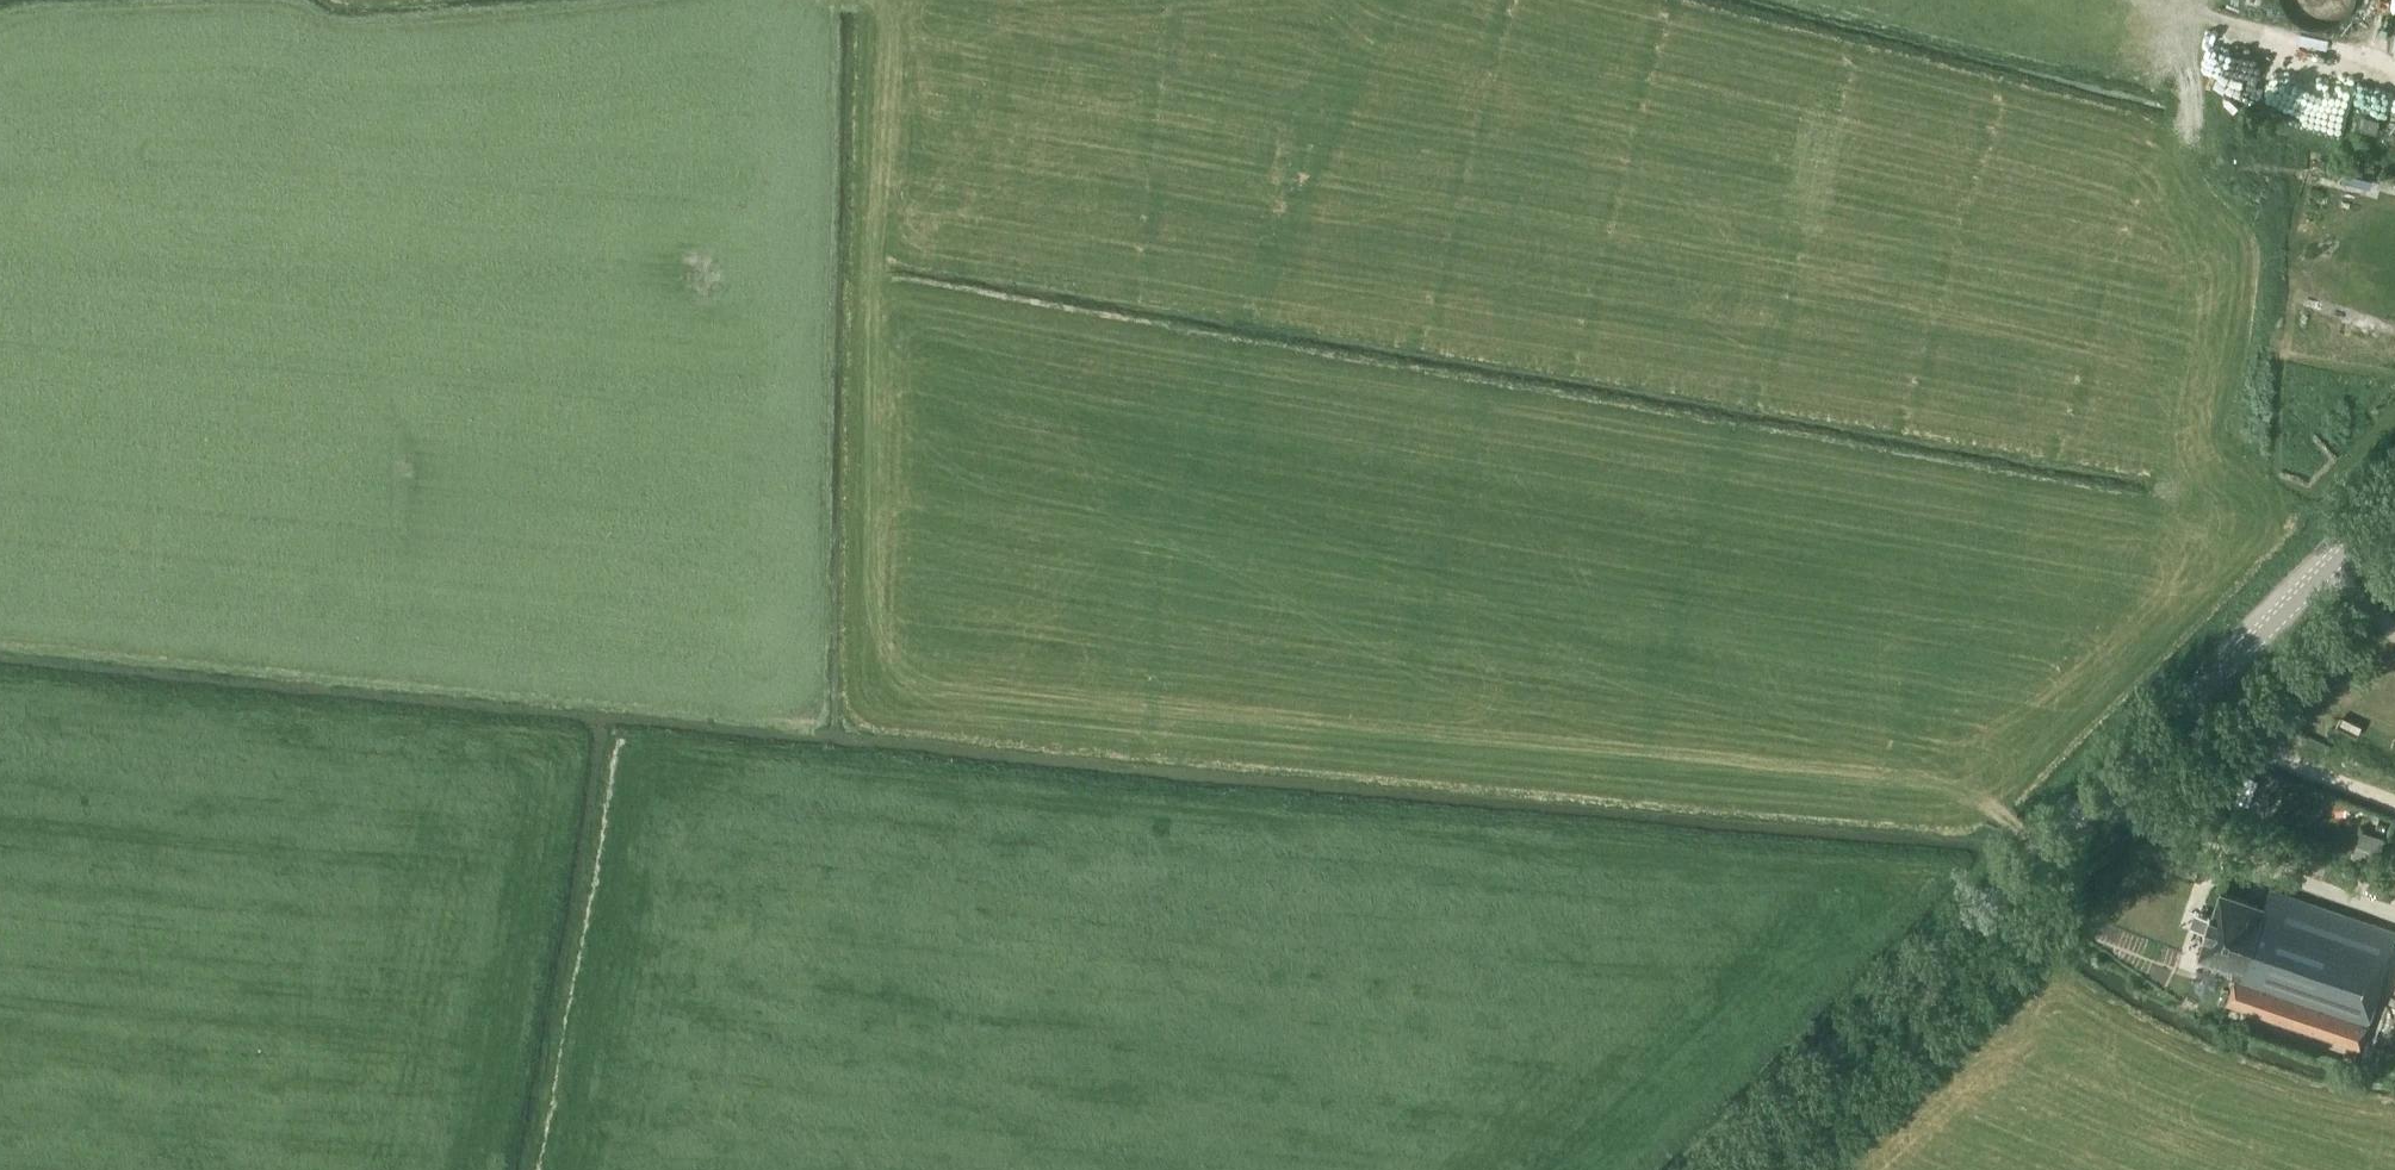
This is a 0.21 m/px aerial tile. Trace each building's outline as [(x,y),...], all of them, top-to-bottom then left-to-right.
[(2281,1),(2284,7),(2288,13),(2293,18),(2296,20),(2298,21),(2304,24),(2311,26),(2318,27),(2325,26),(2331,24),(2338,21),(2343,18),(2348,13),(2352,7),(2355,1),(2355,0),(2281,0),(2281,1)] [(2380,119),(2365,115),(2362,128),(2376,132),(2380,119)] [(2327,300),(2324,309),(2346,317),(2350,308),(2327,300)] [(2384,837),(2362,829),(2352,856),(2374,864),(2384,837)] [(2394,945),(2394,930),(2271,888),(2265,905),(2222,890),(2214,913),(2197,908),(2191,926),(2208,932),(2200,955),(2222,963),(2219,972),(2236,978),(2228,1001),(2361,1046),(2394,945)]
